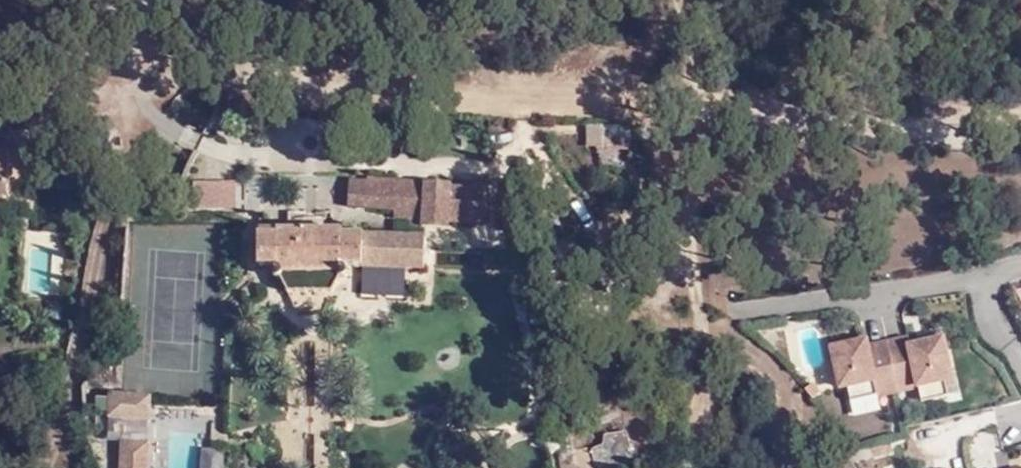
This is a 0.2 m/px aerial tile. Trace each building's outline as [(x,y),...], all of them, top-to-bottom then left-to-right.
[(582,122),(584,146),(629,143),(627,119),(582,122)] [(0,150),(0,195),(19,196),(23,151),(0,150)] [(406,209),(406,179),(376,178),(376,183),(357,182),(357,207),(406,209)] [(431,219),(432,181),(406,179),(406,209),(406,217),(431,219)] [(459,203),(461,182),(432,181),(431,219),(430,223),(457,224),(458,218),(491,219),(492,204),(459,203)] [(492,204),(493,184),(461,182),(459,203),(492,204)] [(197,189),(198,209),(236,206),(234,186),(197,189)] [(267,265),(276,265),(298,296),(336,297),(355,266),(435,268),(436,240),(367,239),(366,233),(350,232),(350,238),(285,235),(285,238),(268,238),(267,265)] [(950,336),(931,340),(933,348),(918,351),(916,344),(916,343),(896,347),(906,394),(926,390),(930,406),(957,401),(953,384),(960,383),(950,336)] [(933,348),(931,340),(916,344),(918,351),(933,348)] [(906,394),(896,347),(879,351),(878,348),(863,351),(862,344),(836,349),(847,395),(856,393),(858,405),(906,394)] [(118,420),(131,422),(134,398),(120,396),(118,420)] [(134,398),(131,422),(146,424),(148,400),(134,398)] [(978,433),(981,467),(1004,465),(1001,431),(978,433)] [(583,450),(588,467),(616,467),(611,445),(583,450)] [(124,446),(123,467),(150,467),(150,448),(124,446)] [(233,454),(214,453),(213,467),(232,467),(233,454)]
